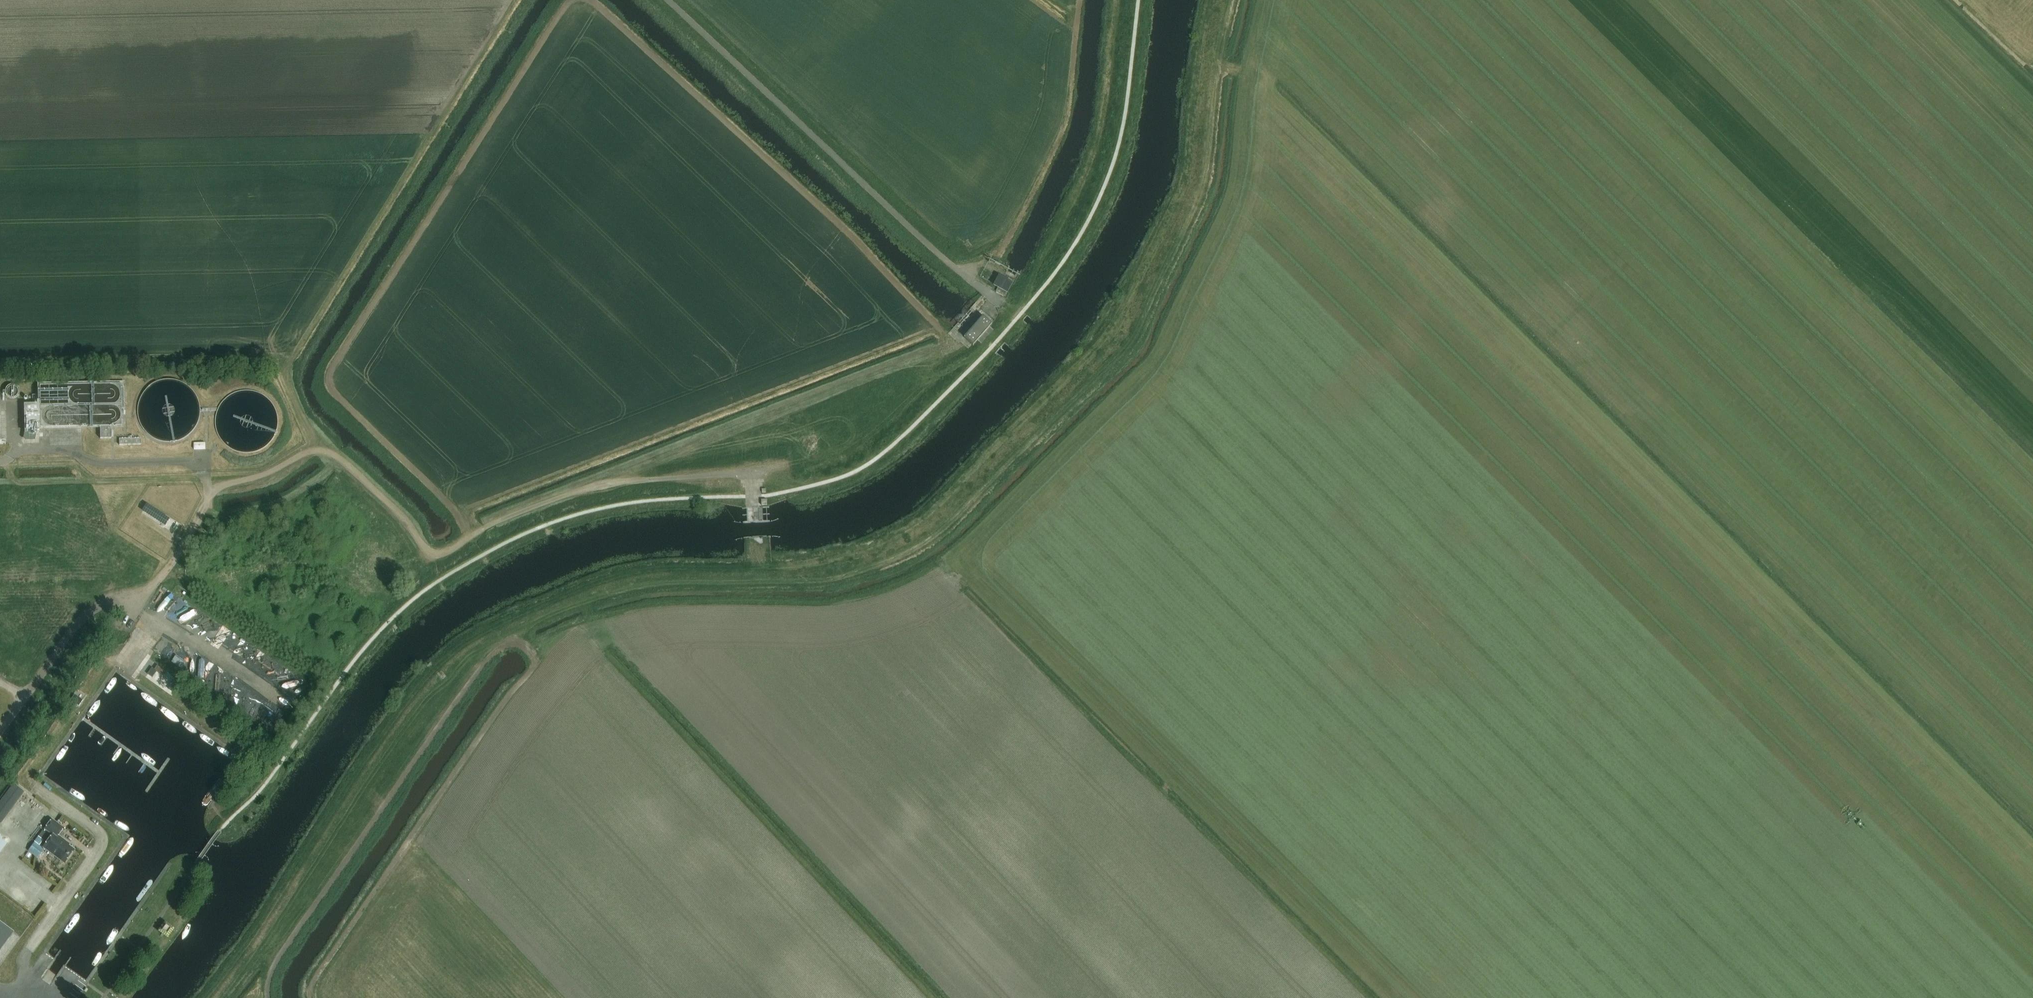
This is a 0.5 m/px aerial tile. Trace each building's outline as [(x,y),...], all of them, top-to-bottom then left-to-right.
[(1006,297),(1014,283),(1000,275),(994,286),(998,289),(997,292),(1006,297)] [(990,327),(992,324),(983,316),(965,338),(973,345),(978,340),(981,344),(988,336),(993,330),(990,327)] [(176,522),(153,507),(150,513),(172,528),(176,522)] [(180,588),(176,598),(180,600),(184,589),(180,588)] [(185,668),(198,650),(192,646),(184,657),(180,653),(175,660),(185,668)] [(148,674),(153,678),(157,671),(153,668),(148,674)] [(217,686),(225,691),(234,672),(226,668),(217,686)] [(176,679),(169,689),(174,693),(181,683),(176,679)] [(297,679),(281,686),(287,700),(303,694),(297,679)] [(25,792),(14,784),(0,803),(0,822),(1,823),(25,792)] [(43,848),(65,864),(75,850),(65,843),(66,841),(59,836),(64,829),(52,820),(45,829),(53,835),(43,848)] [(28,850),(38,857),(44,849),(39,845),(43,840),(38,836),(35,842),(28,850)] [(14,932),(0,922),(0,950),(14,932)]
